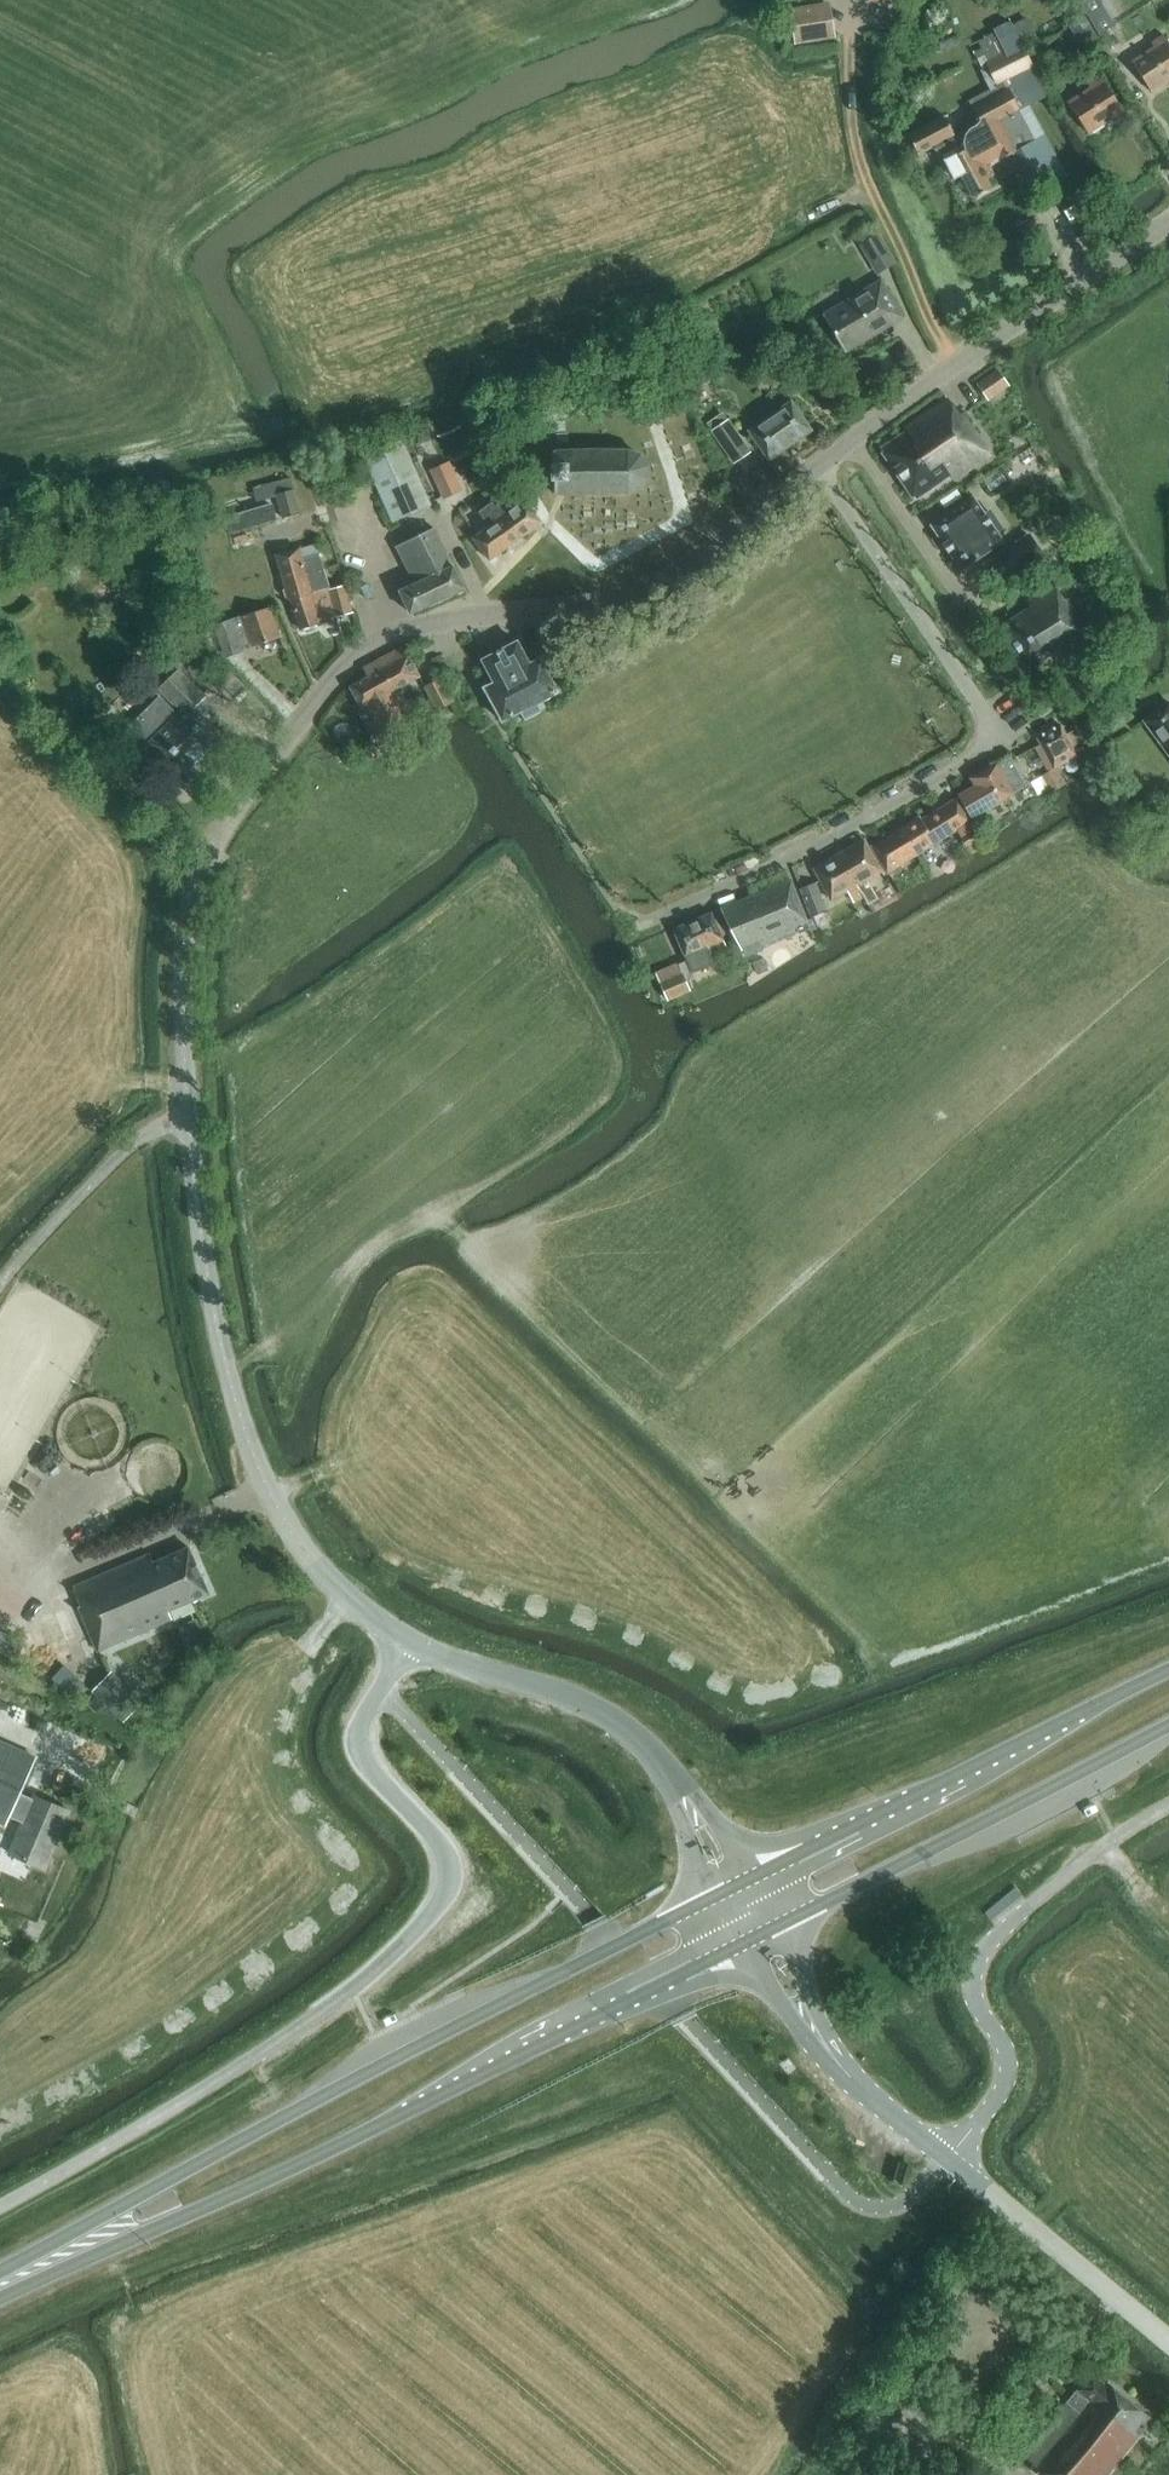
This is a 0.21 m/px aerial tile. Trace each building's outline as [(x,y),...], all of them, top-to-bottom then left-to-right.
[(1106,31),(1113,26),(1098,0),(1089,0),(1079,6),(1086,16),(1097,34),(1098,36),(1106,31)] [(835,38),(829,2),(788,9),(794,45),(835,38)] [(1078,44),(1097,34),(1086,16),(1068,26),(1078,44)] [(1033,41),(1023,20),(978,42),(988,62),(999,84),(1029,69),(1018,47),(1033,41)] [(1098,36),(1102,42),(1100,44),(1105,53),(1115,46),(1106,31),(1098,36)] [(1168,79),(1168,43),(1163,35),(1151,43),(1154,48),(1132,62),(1151,91),(1168,79)] [(1087,132),(1122,110),(1100,76),(1088,84),(1091,89),(1068,103),(1087,132)] [(1052,175),(1018,108),(1009,90),(974,109),(989,136),(963,151),(944,116),(908,135),(918,155),(937,144),(945,160),(944,160),(954,178),(961,174),(973,198),(991,188),(986,179),(993,176),(985,161),(998,153),(1001,159),(1016,151),(1032,184),(1052,175)] [(1063,211),(1069,221),(1080,215),(1074,205),(1063,211)] [(896,262),(879,233),(859,244),(876,274),(896,262)] [(881,280),(822,315),(845,352),(903,317),(881,280)] [(978,384),(988,398),(1007,385),(997,371),(978,384)] [(680,402),(677,393),(656,400),(659,410),(680,402)] [(959,415),(948,400),(904,429),(906,431),(880,449),(914,500),(950,475),(953,480),(990,455),(962,413),(959,415)] [(811,430),(796,408),(791,401),(748,430),(769,460),(811,430)] [(466,413),(470,431),(483,428),(479,410),(466,413)] [(751,452),(728,419),(708,433),(731,466),(751,452)] [(420,443),(430,439),(426,430),(416,435),(420,443)] [(431,506),(402,437),(362,454),(391,522),(431,506)] [(632,451),(629,451),(553,452),(554,464),(550,465),(552,481),(553,481),(554,493),(629,493),(641,489),(648,478),(648,466),(647,462),(645,459),(643,457),(641,455),(638,452),(635,451),(632,451)] [(464,491),(450,460),(430,469),(444,500),(464,491)] [(257,500),(278,494),(277,494),(293,489),(290,476),(253,486),(257,500)] [(301,514),(293,489),(277,494),(278,494),(285,519),(301,514)] [(541,522),(519,490),(495,507),(491,502),(478,512),(489,527),(473,538),(489,560),(541,522)] [(990,508),(984,512),(973,497),(931,525),(961,569),(1003,540),(998,532),(1003,529),(990,508)] [(411,613),(464,589),(434,529),(397,547),(415,584),(400,591),(411,613)] [(985,565),(998,585),(1042,554),(1029,534),(985,565)] [(290,599),(322,589),(328,587),(319,553),(302,558),(299,548),(276,554),(289,600),(290,599)] [(1030,606),(999,627),(1028,671),(1053,656),(1056,661),(1093,638),(1067,598),(1064,600),(1053,584),(1027,601),(1030,606)] [(352,612),(345,585),(329,589),(336,616),(352,612)] [(330,618),(322,589),(290,599),(301,629),(319,624),(318,621),(330,618)] [(252,647),(280,637),(269,607),(241,616),(245,628),(235,632),(231,620),(215,626),(225,656),(242,651),(240,647),(251,643),(252,647)] [(546,707),(542,699),(557,692),(539,658),(529,664),(517,641),(482,660),(494,682),(484,687),(502,721),(511,716),(516,725),(542,711),(541,710),(546,707)] [(419,676),(403,646),(363,668),(368,677),(350,687),(361,707),(363,707),(379,736),(412,718),(396,689),(419,676)] [(158,688),(180,711),(177,715),(160,697),(131,725),(133,727),(120,740),(138,757),(150,745),(181,776),(222,735),(194,707),(205,696),(177,669),(158,688)] [(441,677),(424,686),(437,710),(454,702),(441,677)] [(1168,701),(1143,720),(1168,755),(1168,702),(1168,701)] [(1072,747),(1083,741),(1077,728),(1065,734),(1060,725),(1038,738),(1054,768),(1076,755),(1072,747)] [(1035,747),(1040,756),(1044,764),(1049,772),(1050,772),(1054,769),(1054,768),(1041,744),(1035,747)] [(359,750),(364,760),(373,756),(369,746),(359,750)] [(997,763),(971,778),(975,786),(959,796),(971,817),(1026,785),(1010,756),(997,763)] [(1050,772),(1059,789),(1066,785),(1056,768),(1054,769),(1050,772)] [(1050,794),(1059,789),(1050,772),(1040,777),(1050,794)] [(919,816),(901,828),(917,855),(935,844),(935,843),(970,821),(957,798),(921,820),(919,816)] [(961,837),(974,828),(970,821),(956,830),(961,837)] [(917,855),(901,828),(871,846),(890,876),(906,868),(903,864),(917,855)] [(967,847),(980,838),(974,828),(961,837),(967,847)] [(839,854),(863,897),(867,904),(876,899),(865,881),(882,871),(864,840),(839,854)] [(847,891),(854,902),(863,897),(839,854),(813,868),(831,900),(847,891)] [(791,880),(721,908),(742,952),(743,952),(745,956),(758,951),(756,946),(796,930),(798,934),(809,930),(806,921),(791,880)] [(826,911),(815,882),(799,888),(810,917),(826,911)] [(711,913),(673,929),(687,960),(678,964),(656,973),(660,981),(667,1000),(690,990),(687,983),(695,979),(693,973),(715,964),(711,955),(727,948),(711,913)] [(208,1594),(188,1547),(153,1562),(149,1554),(73,1587),(81,1606),(78,1607),(97,1651),(172,1619),(168,1611),(208,1594)] [(16,1660),(23,1646),(0,1635),(0,1652),(16,1660)] [(82,1688),(61,1668),(47,1681),(68,1702),(82,1688)] [(121,1720),(136,1704),(108,1675),(92,1691),(121,1720)] [(96,1710),(103,1702),(96,1695),(88,1703),(96,1710)] [(5,1824),(35,1757),(0,1742),(0,1821),(5,1824)] [(69,1810),(35,1796),(10,1854),(44,1868),(69,1810)] [(1152,2420),(1100,2378),(1099,2379),(1091,2372),(1023,2456),(1045,2474),(1044,2474),(1107,2474),(1152,2420)]
